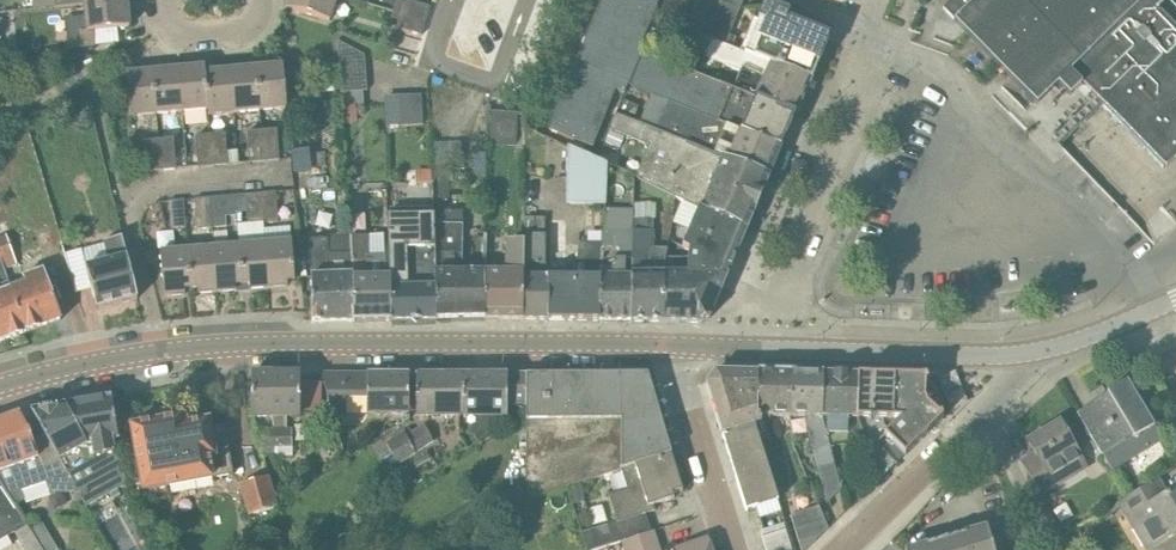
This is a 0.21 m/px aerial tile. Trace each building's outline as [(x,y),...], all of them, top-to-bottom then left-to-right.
[(337,0),(290,0),(287,9),(330,21),(337,0)] [(426,21),(430,7),(408,0),(395,0),(392,11),(426,21)] [(680,107),(781,148),(795,114),(733,89),(732,90),(639,52),(652,19),(658,4),(657,3),(649,0),(601,0),(549,130),(593,148),(616,90),(622,93),(625,85),(664,100),(680,107)] [(686,10),(690,0),(659,0),(658,1),(686,10)] [(729,34),(742,2),(736,0),(721,0),(710,26),(729,34)] [(1039,107),(1030,116),(1060,147),(1102,106),(1164,169),(1175,158),(1175,7),(1169,0),(935,0),(1039,107)] [(65,21),(67,49),(95,46),(94,31),(130,27),(127,1),(66,8),(67,21),(65,21)] [(658,4),(652,19),(678,28),(686,10),(658,1),(657,3),(658,4)] [(745,52),(812,80),(828,39),(786,22),(789,16),(764,6),(755,28),(745,52)] [(422,36),(426,21),(392,11),(388,26),(422,36)] [(705,38),(725,45),(729,34),(710,26),(705,38)] [(733,89),(795,114),(812,80),(745,52),(745,53),(725,45),(705,38),(697,34),(690,51),(740,72),(733,89)] [(367,90),(364,54),(337,40),(340,92),(367,90)] [(260,111),(287,109),(283,66),(256,68),(260,111)] [(182,112),(207,111),(208,111),(204,73),(205,73),(205,67),(178,69),(182,112)] [(314,69),(315,93),(334,92),(333,67),(314,69)] [(234,114),(260,111),(256,68),(230,70),(234,114)] [(156,114),(182,112),(178,69),(152,72),(156,114)] [(207,111),(207,116),(234,114),(230,70),(205,73),(204,73),(208,111),(207,111)] [(129,117),(156,114),(152,72),(126,74),(129,117)] [(424,96),(401,97),(402,128),(424,128),(424,96)] [(654,131),(769,177),(781,148),(680,107),(664,100),(658,115),(644,110),(639,124),(638,124),(654,131)] [(357,107),(343,107),(343,123),(357,123),(357,107)] [(488,112),(487,144),(516,145),(517,113),(488,112)] [(724,221),(747,230),(769,177),(654,131),(638,124),(639,124),(615,114),(609,130),(648,146),(635,177),(698,208),(724,221)] [(261,131),(264,161),(279,160),(276,130),(261,131)] [(249,163),(264,161),(261,131),(246,132),(249,163)] [(210,135),(212,166),(227,164),(225,134),(210,135)] [(197,167),(212,166),(210,135),(195,137),(197,167)] [(158,140),(161,171),(176,170),(174,139),(158,140)] [(146,172),(161,171),(158,140),(143,141),(146,172)] [(607,163),(567,145),(566,204),(605,204),(607,163)] [(474,153),(474,177),(485,176),(485,153),(474,153)] [(431,182),(431,172),(431,169),(416,169),(416,182),(431,182)] [(431,182),(432,198),(449,198),(448,172),(431,172),(431,182)] [(260,193),(262,223),(278,222),(276,191),(260,193)] [(247,225),(262,223),(260,193),(245,194),(247,225)] [(209,197),(211,225),(226,224),(224,196),(209,197)] [(196,226),(211,225),(209,197),(194,199),(196,226)] [(186,230),(183,200),(168,201),(171,231),(186,230)] [(688,274),(728,275),(747,230),(724,221),(698,208),(681,246),(688,250),(688,256),(688,274)] [(601,243),(604,243),(603,278),(601,278),(600,322),(633,322),(634,278),(634,272),(633,231),(633,219),(633,210),(604,209),(601,243)] [(435,214),(437,321),(486,320),(486,271),(481,272),(462,271),(463,210),(434,210),(434,214),(435,214)] [(388,216),(388,255),(389,255),(390,280),(392,322),(437,321),(435,214),(434,214),(388,216)] [(524,321),(548,321),(549,279),(549,277),(545,277),(545,218),(525,218),(525,235),(524,235),(524,241),(525,240),(524,321)] [(633,231),(634,272),(634,278),(633,322),(665,323),(665,273),(665,261),(666,256),(668,250),(652,249),(653,220),(633,219),(633,231)] [(265,244),(268,288),(288,287),(287,282),(295,281),(291,227),(263,229),(265,244)] [(5,234),(0,236),(0,258),(4,269),(16,264),(5,234)] [(389,255),(388,255),(384,255),(383,235),(350,236),(351,253),(352,286),(353,287),(354,322),(392,322),(390,280),(389,255)] [(106,261),(86,266),(81,250),(67,254),(76,290),(91,286),(97,310),(137,299),(122,237),(103,242),(106,261)] [(311,239),(312,323),(354,322),(353,287),(352,286),(351,253),(327,254),(327,239),(311,239)] [(486,320),(524,321),(525,240),(524,241),(505,240),(504,271),(492,271),(486,271),(486,320)] [(577,278),(576,322),(600,322),(601,278),(603,278),(604,243),(601,243),(578,243),(577,261),(573,261),(572,278),(577,278)] [(249,290),(268,288),(265,244),(239,246),(242,285),(249,285),(249,290)] [(236,286),(242,285),(239,246),(213,248),(217,292),(236,291),(236,286)] [(198,294),(217,292),(213,248),(188,250),(191,289),(197,289),(198,294)] [(184,290),(191,289),(188,250),(161,252),(164,297),(185,295),(184,290)] [(665,273),(688,274),(688,256),(666,256),(665,261),(665,273)] [(27,332),(10,288),(4,269),(0,258),(0,342),(27,332)] [(10,288),(27,332),(61,320),(43,269),(23,277),(25,282),(10,288)] [(665,273),(665,323),(702,324),(710,319),(728,275),(688,274),(665,273)] [(549,279),(548,321),(576,322),(577,278),(572,278),(549,277),(549,279)] [(747,433),(756,430),(754,426),(761,423),(759,416),(758,416),(758,397),(753,397),(753,373),(715,372),(706,383),(722,436),(746,429),(747,433)] [(758,416),(759,416),(770,417),(791,417),(792,373),(758,372),(758,373),(753,373),(753,397),(758,397),(758,416)] [(274,429),(275,429),(274,397),(277,397),(277,374),(252,373),(252,387),(245,387),(253,420),(272,420),(274,429)] [(830,447),(831,447),(829,442),(823,418),(824,374),(792,373),(791,417),(804,417),(827,504),(843,490),(830,447)] [(286,420),(300,420),(300,412),(317,412),(317,384),(300,384),(300,374),(277,374),(277,397),(274,397),(275,429),(276,447),(291,447),(292,429),(286,428),(286,420)] [(367,400),(367,416),(409,416),(409,375),(321,374),(327,397),(333,414),(345,414),(345,399),(367,400)] [(858,443),(865,442),(859,419),(859,375),(824,374),(823,418),(829,442),(831,447),(844,444),(845,437),(857,437),(858,443)] [(416,419),(461,420),(462,416),(464,416),(464,375),(416,375),(416,419)] [(621,472),(671,455),(648,375),(526,375),(526,404),(526,419),(525,420),(526,487),(482,500),(480,497),(436,524),(445,539),(488,512),(487,510),(526,499),(621,470),(621,472)] [(489,420),(490,420),(489,375),(464,375),(464,416),(462,416),(461,420),(475,420),(476,426),(470,428),(479,445),(494,434),(490,424),(489,424),(489,420)] [(525,407),(525,420),(526,419),(526,404),(526,375),(489,375),(490,420),(506,420),(506,407),(525,407)] [(876,484),(897,464),(877,443),(889,432),(884,427),(884,420),(894,420),(893,377),(859,375),(859,419),(865,442),(876,484)] [(877,443),(897,464),(904,456),(905,457),(943,420),(926,378),(893,377),(894,420),(884,420),(884,427),(889,432),(877,443)] [(1102,455),(1132,437),(1153,424),(1127,381),(1107,393),(1108,395),(1077,414),(1084,425),(1090,436),(1102,455)] [(86,507),(126,482),(111,397),(31,411),(45,435),(59,459),(69,476),(86,507)] [(45,435),(33,439),(19,413),(0,420),(0,476),(10,493),(69,476),(59,459),(45,435)] [(147,493),(235,475),(225,426),(211,429),(209,422),(183,427),(182,419),(133,429),(147,493)] [(397,465),(433,442),(424,424),(411,432),(410,429),(405,433),(404,431),(385,443),(397,465)] [(1080,459),(1072,446),(1066,435),(1059,424),(1028,443),(1035,454),(1021,462),(1040,495),(1055,486),(1050,477),(1080,459)] [(1072,446),(1090,436),(1084,425),(1066,435),(1072,446)] [(255,429),(260,447),(276,447),(275,429),(274,429),(255,429)] [(746,429),(722,436),(746,511),(778,501),(767,464),(756,430),(747,433),(746,429)] [(651,506),(674,499),(672,495),(682,492),(671,455),(621,472),(627,488),(609,494),(616,521),(581,532),(587,549),(594,549),(621,542),(650,532),(645,514),(652,511),(651,506)] [(10,493),(0,476),(0,541),(13,533),(27,526),(9,493),(10,493)] [(238,485),(248,516),(278,507),(269,476),(238,485)] [(1144,549),(1150,549),(1175,535),(1175,490),(1167,495),(1158,480),(1117,504),(1144,549)] [(819,506),(791,515),(801,549),(805,549),(828,528),(819,506)] [(42,549),(58,549),(41,523),(30,530),(42,549)] [(761,531),(767,549),(793,549),(785,524),(761,531)] [(13,533),(24,549),(42,549),(30,530),(27,526),(13,533)] [(987,529),(912,549),(993,549),(987,529)] [(621,542),(623,549),(659,549),(654,531),(650,532),(621,542)] [(708,540),(676,549),(711,549),(708,540)]
